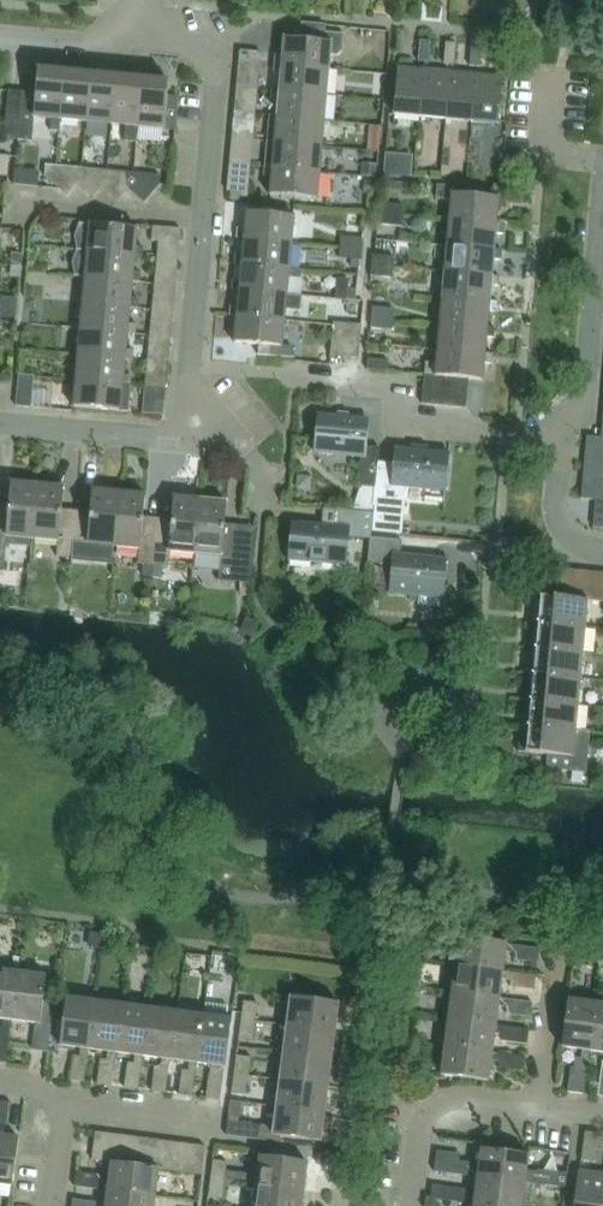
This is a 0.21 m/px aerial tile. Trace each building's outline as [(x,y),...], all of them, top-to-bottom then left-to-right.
[(274,64),(329,69),(331,55),(338,56),(343,51),(344,33),(325,32),(324,42),(283,38),(282,56),(275,55),(274,64)] [(428,62),(430,41),(420,40),(418,61),(428,62)] [(454,65),(456,43),(445,42),(444,64),(454,65)] [(480,67),(482,46),(471,45),(469,66),(480,67)] [(506,70),(508,48),(497,47),(495,69),(506,70)] [(261,52),(239,50),(239,61),(260,63),(261,52)] [(260,63),(239,61),(237,76),(258,78),(260,63)] [(60,120),(64,72),(48,70),(48,63),(39,62),(36,93),(22,92),(18,141),(32,143),(34,118),(51,120),(50,127),(59,128),(60,120)] [(64,72),(60,120),(86,123),(90,74),(73,72),(74,65),(64,64),(64,72)] [(329,69),(274,64),(273,73),(280,74),(279,90),(279,91),(327,95),(329,69)] [(90,74),(86,123),(112,125),(116,76),(115,76),(99,75),(100,67),(90,67),(90,74)] [(393,115),(420,118),(424,70),(397,67),(393,115)] [(116,76),(112,125),(124,126),(123,141),(137,142),(138,128),(137,128),(142,79),(141,79),(125,77),(126,70),(116,69),(115,76),(116,76)] [(424,70),(420,118),(445,120),(450,72),(424,70)] [(178,96),(167,95),(168,81),(151,79),(152,72),(142,71),(141,79),(142,79),(137,128),(175,131),(178,96)] [(471,122),(476,74),(450,72),(445,120),(471,122)] [(502,77),(476,74),(471,122),(498,125),(502,77)] [(258,78),(237,76),(236,86),(257,88),(258,78)] [(257,88),(236,86),(235,101),(256,103),(257,88)] [(279,91),(279,90),(271,89),(270,99),(278,100),(276,116),(276,117),(325,121),(327,95),(279,91)] [(18,141),(22,92),(8,91),(4,140),(18,141)] [(256,103),(235,101),(234,112),(255,114),(256,103)] [(255,114),(234,112),(233,127),(254,129),(255,114)] [(268,125),(267,141),(274,142),(322,147),(325,121),(276,117),(276,116),(269,115),(268,125)] [(254,129),(233,127),(232,138),(253,140),(254,129)] [(271,168),(320,173),(322,147),(274,142),(267,141),(266,151),(264,167),(272,168),(271,168)] [(251,155),(230,153),(229,164),(250,166),(251,155)] [(9,167),(9,156),(0,155),(0,166),(9,167)] [(412,158),(386,156),(384,175),(411,177),(412,158)] [(376,177),(377,165),(364,164),(363,176),(375,177),(376,177)] [(71,180),(72,167),(46,165),(44,177),(67,196),(77,184),(71,180)] [(0,166),(0,176),(8,177),(9,167),(0,166)] [(97,182),(98,170),(72,167),(71,180),(77,184),(93,198),(103,187),(97,182)] [(318,199),(320,173),(271,168),(272,168),(264,167),(263,177),(271,177),(269,195),(318,199)] [(119,201),(128,189),(129,189),(123,184),(124,172),(98,170),(97,182),(103,187),(119,201)] [(144,203),(158,187),(159,186),(160,175),(124,172),(123,184),(129,189),(128,189),(144,203)] [(249,183),(228,180),(227,191),(248,193),(249,183)] [(373,193),(375,182),(365,181),(364,192),(373,193)] [(451,194),(452,187),(437,186),(436,199),(450,201),(449,220),(497,225),(499,208),(506,208),(507,199),(451,194)] [(382,204),(381,214),(402,216),(403,206),(382,204)] [(243,239),(292,243),(294,217),(246,212),(244,230),(237,229),(236,238),(243,239)] [(402,216),(381,214),(380,225),(401,227),(402,216)] [(497,225),(449,220),(446,246),(495,251),(496,234),(504,234),(504,225),(497,225)] [(76,250),(87,251),(135,255),(135,256),(143,256),(144,247),(136,246),(138,229),(79,223),(79,225),(80,225),(75,237),(77,249),(76,249),(76,250)] [(158,241),(179,243),(181,229),(152,227),(151,241),(158,241)] [(340,247),(361,249),(362,239),(341,237),(340,247)] [(292,243),(243,239),(242,255),(235,255),(234,264),(241,265),(241,264),(289,269),(292,243)] [(178,260),(179,243),(158,241),(156,258),(178,260)] [(495,251),(446,246),(444,272),(492,276),(494,259),(501,260),(502,251),(495,251)] [(352,259),(358,260),(360,260),(361,249),(340,247),(339,258),(352,259)] [(135,255),(87,251),(76,250),(76,251),(77,251),(72,262),(75,275),(74,275),(73,276),(84,277),(133,281),(133,282),(140,282),(141,273),(134,272),(135,256),(135,255)] [(371,266),(393,267),(394,257),(372,255),(371,266)] [(178,260),(156,258),(155,269),(177,270),(178,260)] [(352,259),(351,267),(359,268),(360,260),(358,260),(352,259)] [(287,295),(289,277),(300,278),(301,270),(289,269),(241,264),(241,265),(240,281),(232,280),(231,290),(239,291),(239,290),(287,295)] [(20,278),(21,265),(11,265),(10,277),(20,278)] [(392,278),(393,267),(371,266),(370,276),(392,278)] [(155,269),(154,284),(175,286),(177,270),(155,269)] [(492,276),(444,272),(441,298),(490,302),(491,285),(499,286),(500,277),(492,276)] [(133,281),(84,277),(82,303),(131,307),(131,308),(138,308),(139,299),(132,298),(133,282),(133,281)] [(335,299),(346,300),(348,279),(337,278),(335,299)] [(175,286),(154,284),(153,294),(174,296),(175,286)] [(302,296),(287,295),(239,290),(239,291),(237,307),(230,306),(229,316),(236,317),(236,316),(285,321),(286,311),(300,312),(302,296)] [(153,294),(152,310),(173,311),(174,296),(153,294)] [(490,302),(441,298),(439,324),(488,328),(489,311),(496,312),(497,302),(490,302)] [(82,303),(80,329),(128,333),(135,334),(136,324),(129,324),(131,308),(131,307),(82,303)] [(372,318),(393,320),(394,309),(373,307),(372,318)] [(173,311),(152,310),(151,320),(172,322),(173,311)] [(236,317),(234,343),(258,345),(257,354),(292,358),(293,347),(282,346),(285,321),(236,316),(236,317)] [(392,330),(393,320),(372,318),(371,328),(392,330)] [(151,320),(149,335),(171,337),(172,322),(151,320)] [(330,356),(344,357),(347,324),(333,322),(330,356)] [(347,324),(344,357),(358,359),(361,326),(347,324)] [(488,328),(439,324),(437,350),(485,354),(487,337),(494,338),(495,328),(488,328)] [(128,333),(80,329),(77,354),(126,359),(133,360),(134,350),(127,350),(128,333)] [(171,337),(149,335),(148,346),(170,348),(171,337)] [(485,354),(437,350),(436,363),(425,362),(424,375),(439,376),(454,378),(468,379),(483,380),(484,363),(492,364),(493,354),(485,354)] [(77,354),(75,380),(123,384),(123,385),(131,386),(132,376),(124,375),(126,359),(77,354)] [(389,361),(368,359),(367,370),(388,372),(389,361)] [(168,363),(147,361),(146,372),(167,374),(168,363)] [(146,372),(145,387),(166,389),(167,374),(146,372)] [(34,376),(18,375),(18,380),(16,406),(31,408),(34,376)] [(439,376),(424,375),(422,404),(436,405),(439,376)] [(454,378),(439,376),(436,405),(451,407),(454,378)] [(468,379),(454,378),(451,407),(466,408),(467,394),(468,379)] [(123,385),(123,384),(75,380),(73,407),(128,412),(129,402),(131,386),(123,385)] [(166,389),(145,387),(144,398),(165,400),(166,389)] [(165,400),(144,398),(142,416),(163,418),(165,400)] [(365,447),(368,419),(318,415),(315,452),(361,457),(358,486),(375,488),(376,488),(378,463),(379,448),(365,447)] [(601,438),(587,436),(586,447),(602,449),(602,438),(601,438)] [(602,464),(602,449),(586,447),(584,462),(602,464)] [(399,534),(403,487),(445,491),(449,453),(394,448),(393,464),(378,463),(376,488),(375,488),(373,506),(374,506),(373,513),(372,531),(399,534)] [(584,462),(583,473),(602,475),(602,464),(584,462)] [(602,490),(602,489),(602,475),(583,473),(582,488),(602,490)] [(6,551),(6,544),(30,546),(31,539),(32,539),(37,485),(10,482),(9,491),(7,513),(0,512),(0,551),(6,551)] [(37,485),(32,539),(58,541),(56,556),(72,557),(75,519),(61,518),(64,487),(60,487),(37,485)] [(602,490),(582,488),(581,499),(595,500),(602,501),(602,490)] [(75,519),(72,557),(87,559),(89,544),(114,547),(118,492),(93,490),(92,490),(89,520),(75,519)] [(118,492),(114,547),(139,549),(138,563),(142,564),(153,565),(156,527),(142,525),(145,495),(144,495),(118,492)] [(156,527),(153,565),(163,566),(168,566),(170,552),(195,554),(200,500),(173,497),(171,528),(156,527)] [(200,500),(195,554),(220,556),(218,581),(234,582),(235,565),(238,534),(224,533),(226,502),(200,500)] [(602,501),(595,500),(594,517),(602,517),(602,501)] [(373,513),(323,509),(321,525),(292,522),(288,560),(346,565),(348,538),(370,540),(370,538),(371,538),(372,531),(373,513)] [(602,528),(602,517),(594,517),(593,527),(602,528)] [(400,556),(401,541),(371,538),(370,538),(370,540),(368,563),(392,566),(390,593),(442,597),(446,560),(400,556)] [(142,564),(141,577),(152,578),(153,565),(142,564)] [(153,565),(152,578),(162,579),(163,566),(153,565)] [(573,599),(576,570),(561,568),(559,597),(573,599)] [(591,571),(576,570),(573,599),(588,600),(591,571)] [(588,600),(602,602),(602,597),(602,573),(591,571),(588,600)] [(529,622),(537,622),(585,627),(588,600),(573,599),(559,597),(539,596),(538,613),(530,613),(529,622)] [(534,648),(583,653),(585,627),(537,622),(535,639),(528,639),(527,648),(534,648)] [(469,627),(458,626),(457,634),(468,636),(469,627)] [(532,674),(580,678),(583,653),(534,648),(533,665),(526,664),(525,674),(532,674)] [(578,704),(580,678),(532,674),(530,691),(523,690),(522,700),(530,700),(578,704)] [(578,704),(530,700),(528,717),(521,716),(520,725),(527,726),(576,730),(578,704)] [(518,742),(518,747),(517,751),(547,754),(545,769),(587,773),(590,731),(576,730),(527,726),(526,743),(518,742)] [(95,933),(93,948),(100,949),(101,934),(95,933)] [(536,962),(538,948),(506,944),(506,943),(457,937),(453,965),(501,971),(504,951),(512,951),(512,959),(536,962)] [(501,971),(453,965),(450,992),(498,998),(501,979),(509,979),(508,986),(533,989),(535,976),(501,971)] [(3,1019),(2,1027),(0,1027),(0,1037),(8,1038),(11,1020),(18,971),(0,969),(0,1019),(3,1019)] [(46,975),(18,971),(11,1020),(35,1023),(32,1051),(47,1053),(54,1002),(42,1001),(46,975)] [(498,998),(450,992),(446,1020),(494,1025),(497,1006),(505,1007),(505,1013),(529,1016),(531,1003),(498,998)] [(69,1080),(83,1082),(87,1049),(94,1001),(65,997),(59,1045),(79,1048),(78,1056),(72,1055),(69,1080)] [(339,1004),(290,997),(287,1026),(335,1032),(339,1004)] [(567,999),(560,1047),(581,1050),(580,1059),(574,1058),(573,1068),(586,1070),(589,1051),(595,1003),(567,999)] [(94,1001),(87,1049),(107,1051),(106,1060),(99,1059),(96,1083),(111,1085),(115,1053),(121,1004),(94,1001)] [(256,1003),(243,1001),(240,1020),(254,1021),(256,1003)] [(205,1098),(218,1099),(223,1067),(224,1067),(230,1019),(227,1018),(228,1007),(205,1003),(203,1015),(202,1015),(196,1063),(216,1066),(215,1074),(209,1073),(205,1098)] [(589,1051),(602,1053),(602,1004),(595,1003),(589,1051)] [(121,1004),(115,1053),(134,1055),(133,1063),(127,1062),(124,1087),(138,1089),(142,1056),(148,1008),(121,1004)] [(148,1008),(142,1056),(161,1059),(160,1067),(154,1066),(151,1090),(165,1092),(169,1060),(175,1012),(148,1008)] [(175,1012),(169,1060),(189,1062),(188,1070),(182,1070),(178,1094),(192,1096),(196,1063),(202,1015),(175,1012)] [(254,1021),(240,1020),(238,1038),(252,1040),(254,1021)] [(494,1025),(446,1020),(443,1047),(491,1052),(493,1032),(502,1034),(501,1040),(526,1044),(528,1030),(494,1025)] [(335,1032),(287,1026),(283,1053),(331,1059),(335,1032)] [(491,1052),(443,1047),(439,1074),(487,1081),(490,1060),(498,1061),(498,1067),(522,1070),(524,1056),(491,1052)] [(331,1059),(283,1053),(280,1080),(328,1086),(331,1059)] [(249,1058),(236,1056),(233,1074),(247,1076),(249,1058)] [(247,1076),(233,1074),(231,1093),(245,1095),(247,1076)] [(328,1086),(280,1080),(276,1107),(324,1113),(328,1086)] [(324,1113),(276,1107),(274,1122),(260,1125),(237,1122),(227,1121),(225,1135),(283,1142),(284,1136),(320,1141),(324,1113)] [(228,1113),(227,1121),(237,1122),(238,1114),(228,1113)] [(597,1133),(584,1131),(580,1160),(593,1161),(597,1133)] [(108,1133),(95,1132),(91,1159),(105,1161),(108,1133)] [(105,1161),(109,1162),(118,1163),(122,1135),(108,1133),(105,1161)] [(12,1186),(18,1137),(0,1135),(0,1184),(12,1186)] [(118,1163),(132,1165),(136,1137),(122,1135),(118,1163)] [(132,1165),(146,1166),(149,1139),(136,1137),(132,1165)] [(146,1166),(158,1168),(160,1168),(163,1140),(149,1139),(146,1166)] [(163,1140),(160,1168),(173,1170),(177,1142),(163,1140)] [(177,1142),(173,1170),(187,1172),(190,1144),(177,1142)] [(190,1144),(187,1172),(201,1173),(204,1146),(190,1144)] [(457,1175),(476,1177),(524,1183),(564,1188),(566,1173),(538,1170),(536,1172),(526,1170),(528,1155),(480,1149),(477,1170),(469,1169),(470,1163),(458,1162),(457,1175)] [(257,1175),(226,1171),(224,1181),(255,1185),(256,1184),(304,1191),(308,1162),(259,1156),(257,1175)] [(227,1162),(212,1161),(210,1179),(224,1181),(226,1171),(227,1162)] [(99,1175),(76,1172),(74,1186),(106,1190),(155,1196),(158,1168),(146,1166),(132,1165),(118,1163),(109,1162),(107,1183),(99,1181),(99,1175)] [(577,1170),(572,1205),(601,1205),(602,1192),(602,1173),(577,1170)] [(473,1204),(487,1205),(521,1205),(524,1183),(476,1177),(474,1197),(466,1196),(467,1190),(455,1189),(453,1201),(473,1204)] [(224,1181),(210,1179),(207,1197),(222,1199),(224,1181)] [(255,1185),(253,1205),(302,1205),(304,1191),(256,1184),(255,1185)] [(155,1196),(106,1190),(104,1205),(153,1205),(155,1196)]
